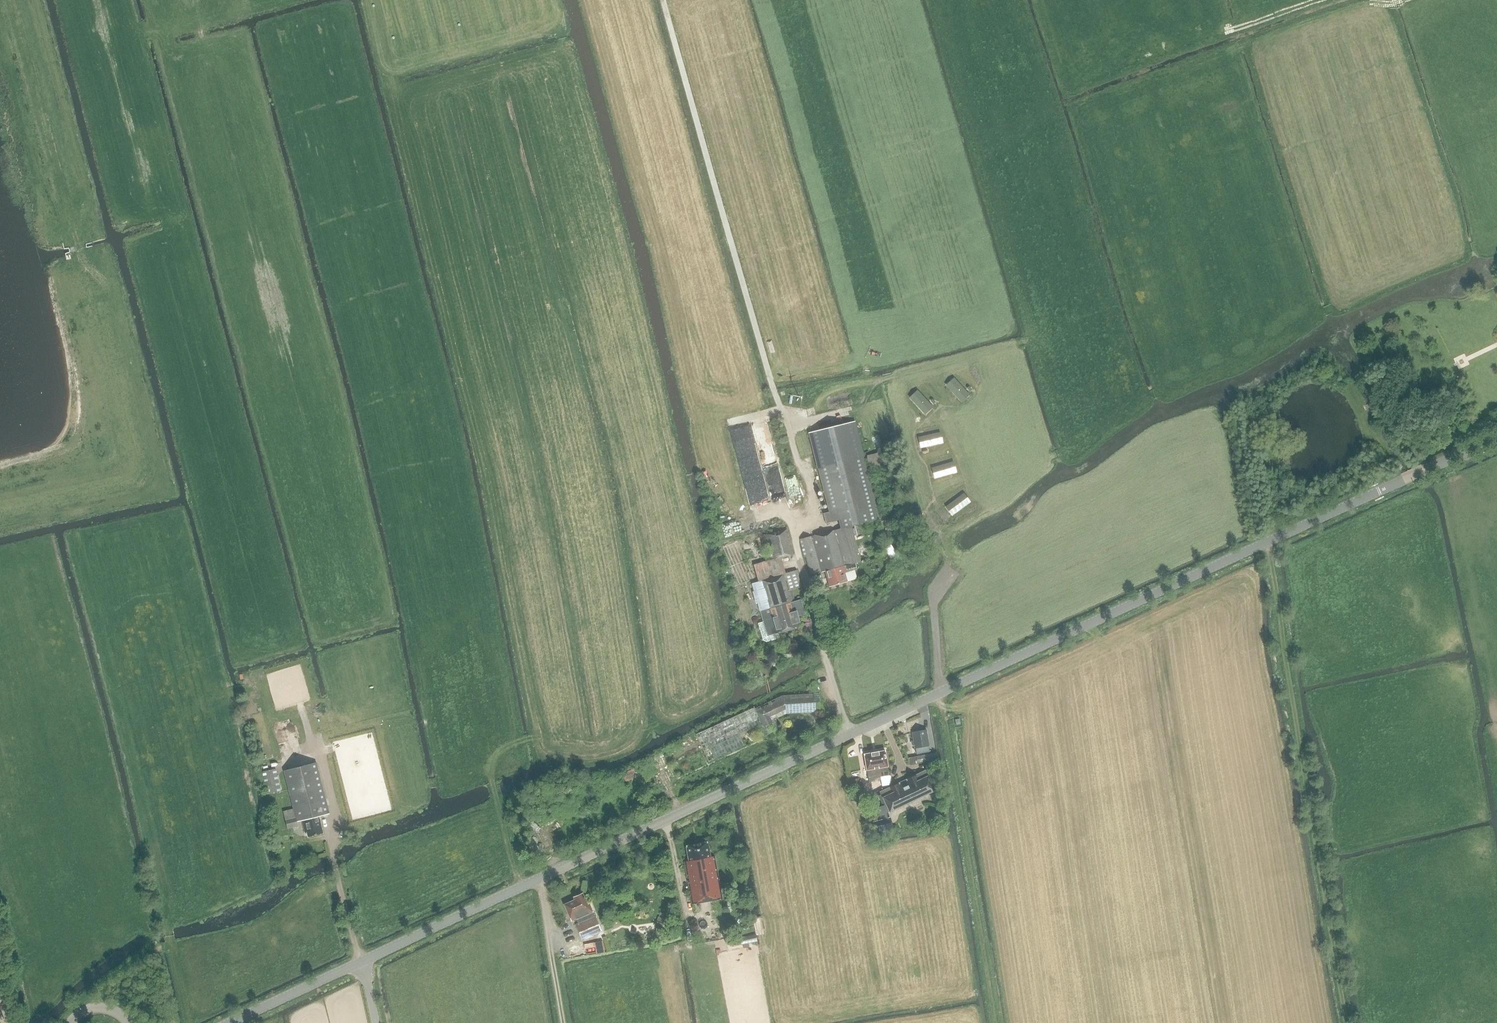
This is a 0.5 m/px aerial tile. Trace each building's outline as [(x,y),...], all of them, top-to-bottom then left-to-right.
[(826,523),(831,522),(839,520),(841,529),(813,536),(812,536),(800,539),(804,556),(805,556),(810,574),(822,571),(822,572),(825,571),(830,587),(847,582),(847,581),(845,573),(853,570),(851,564),(861,561),(852,526),(878,519),(854,422),(809,433),(829,512),(823,514),(826,523)] [(787,488),(788,499),(801,498),(800,487),(787,488)] [(805,614),(801,599),(794,601),(790,590),(801,587),(796,570),(784,574),(779,559),(793,556),(786,530),(763,535),(769,561),(754,566),(758,582),(766,609),(764,610),(764,621),(759,623),(764,639),(767,641),(780,637),(778,632),(798,626),(797,623),(800,622),(798,616),(805,614)] [(754,708),(751,710),(760,729),(776,721),(775,719),(786,714),(815,712),(814,694),(781,696),(754,709),(754,708)] [(929,752),(928,746),(929,746),(926,730),(912,732),(915,748),(916,748),(917,754),(929,752)] [(890,781),(891,781),(891,776),(889,776),(888,767),(885,750),(864,754),(867,771),(868,779),(881,776),(882,786),(890,784),(890,785),(891,785),(890,781)] [(930,761),(929,754),(916,756),(917,763),(930,761)] [(319,816),(329,814),(316,762),(284,771),(294,809),(283,811),(288,829),(298,826),(297,822),(302,821),(305,833),(307,832),(308,837),(323,833),(319,816)] [(281,791),(276,769),(263,772),(267,794),(281,791)] [(888,819),(886,813),(887,813),(935,790),(926,770),(880,792),(881,795),(878,796),(883,806),(877,808),(881,821),(873,823),(876,836),(892,832),(888,819)] [(937,815),(939,823),(946,821),(944,814),(937,815)] [(692,903),(722,898),(714,856),(710,857),(707,842),(686,845),(689,861),(685,862),(692,903)] [(571,920),(576,918),(578,924),(576,925),(582,940),(602,932),(595,917),(596,916),(594,911),(590,903),(588,904),(583,893),(574,897),(575,900),(564,904),(571,920)] [(667,923),(668,920),(658,917),(655,926),(657,927),(656,932),(664,934),(666,927),(669,928),(670,924),(667,923)] [(731,936),(732,947),(758,945),(757,934),(731,936)]
